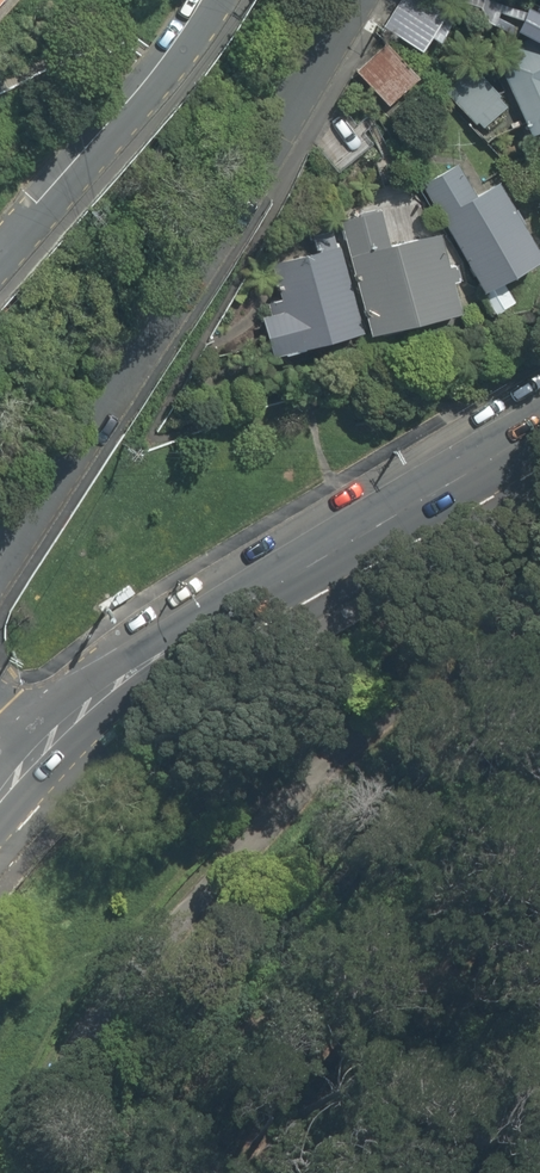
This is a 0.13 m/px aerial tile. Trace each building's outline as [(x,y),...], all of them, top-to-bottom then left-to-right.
[(9,0),(0,0),(0,11),(9,0)] [(383,30),(422,50),(428,39),(439,45),(454,17),(421,0),(399,0),(383,30)] [(519,29),(539,42),(539,12),(529,7),(519,29)] [(381,46),(355,67),(386,106),(412,85),(381,46)] [(539,46),(502,65),(539,138),(539,137),(539,47),(539,46)] [(480,65),(447,88),(487,143),(519,121),(480,65)] [(474,202),(454,167),(421,186),(481,294),(539,261),(498,188),(474,202)] [(419,239),(411,205),(344,221),(370,331),(460,309),(442,234),(419,239)] [(335,241),(270,260),(283,302),(259,309),(274,358),(362,332),(335,241)]
